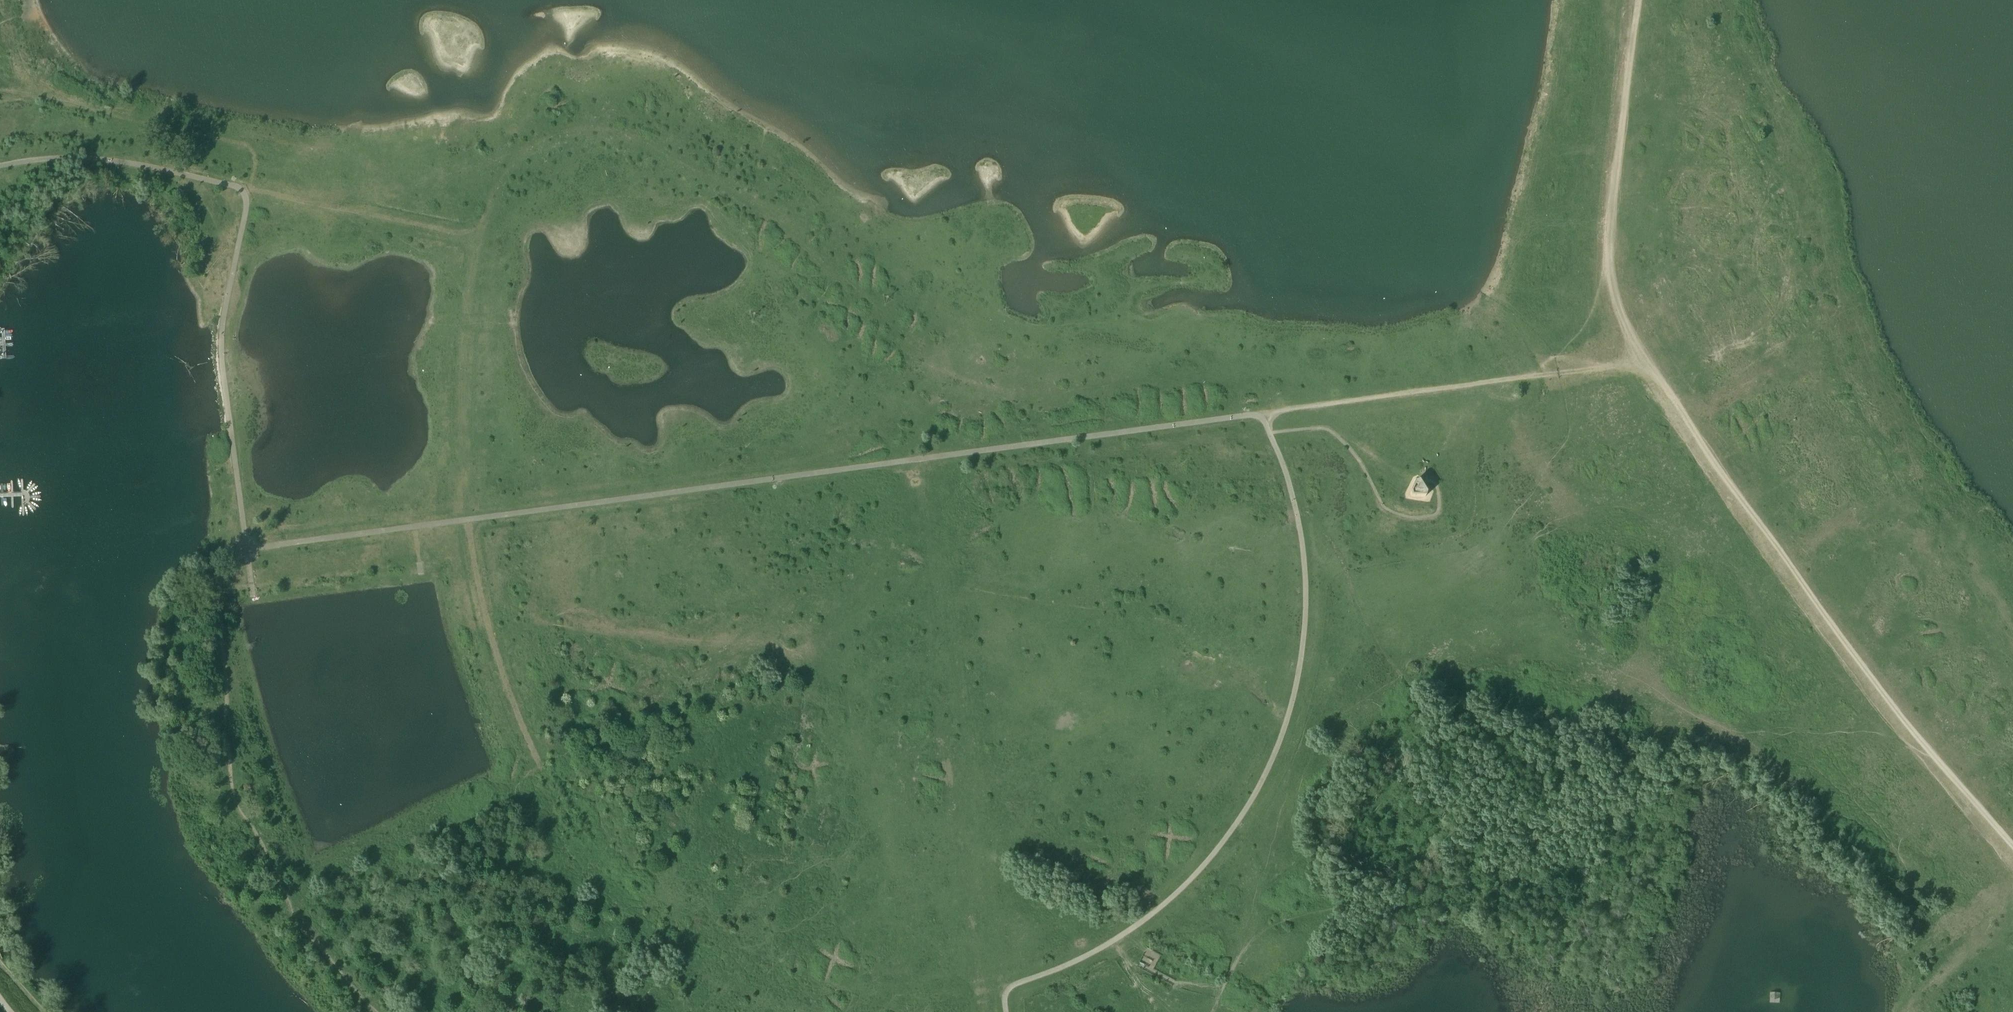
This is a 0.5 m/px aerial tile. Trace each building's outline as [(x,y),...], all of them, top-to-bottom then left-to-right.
[(1418,482),(1414,483),(1409,493),(1410,498),(1425,498),(1426,494),(1421,485),(1418,482)] [(1790,988),(1781,983),(1776,992),(1785,997),(1790,988)]
